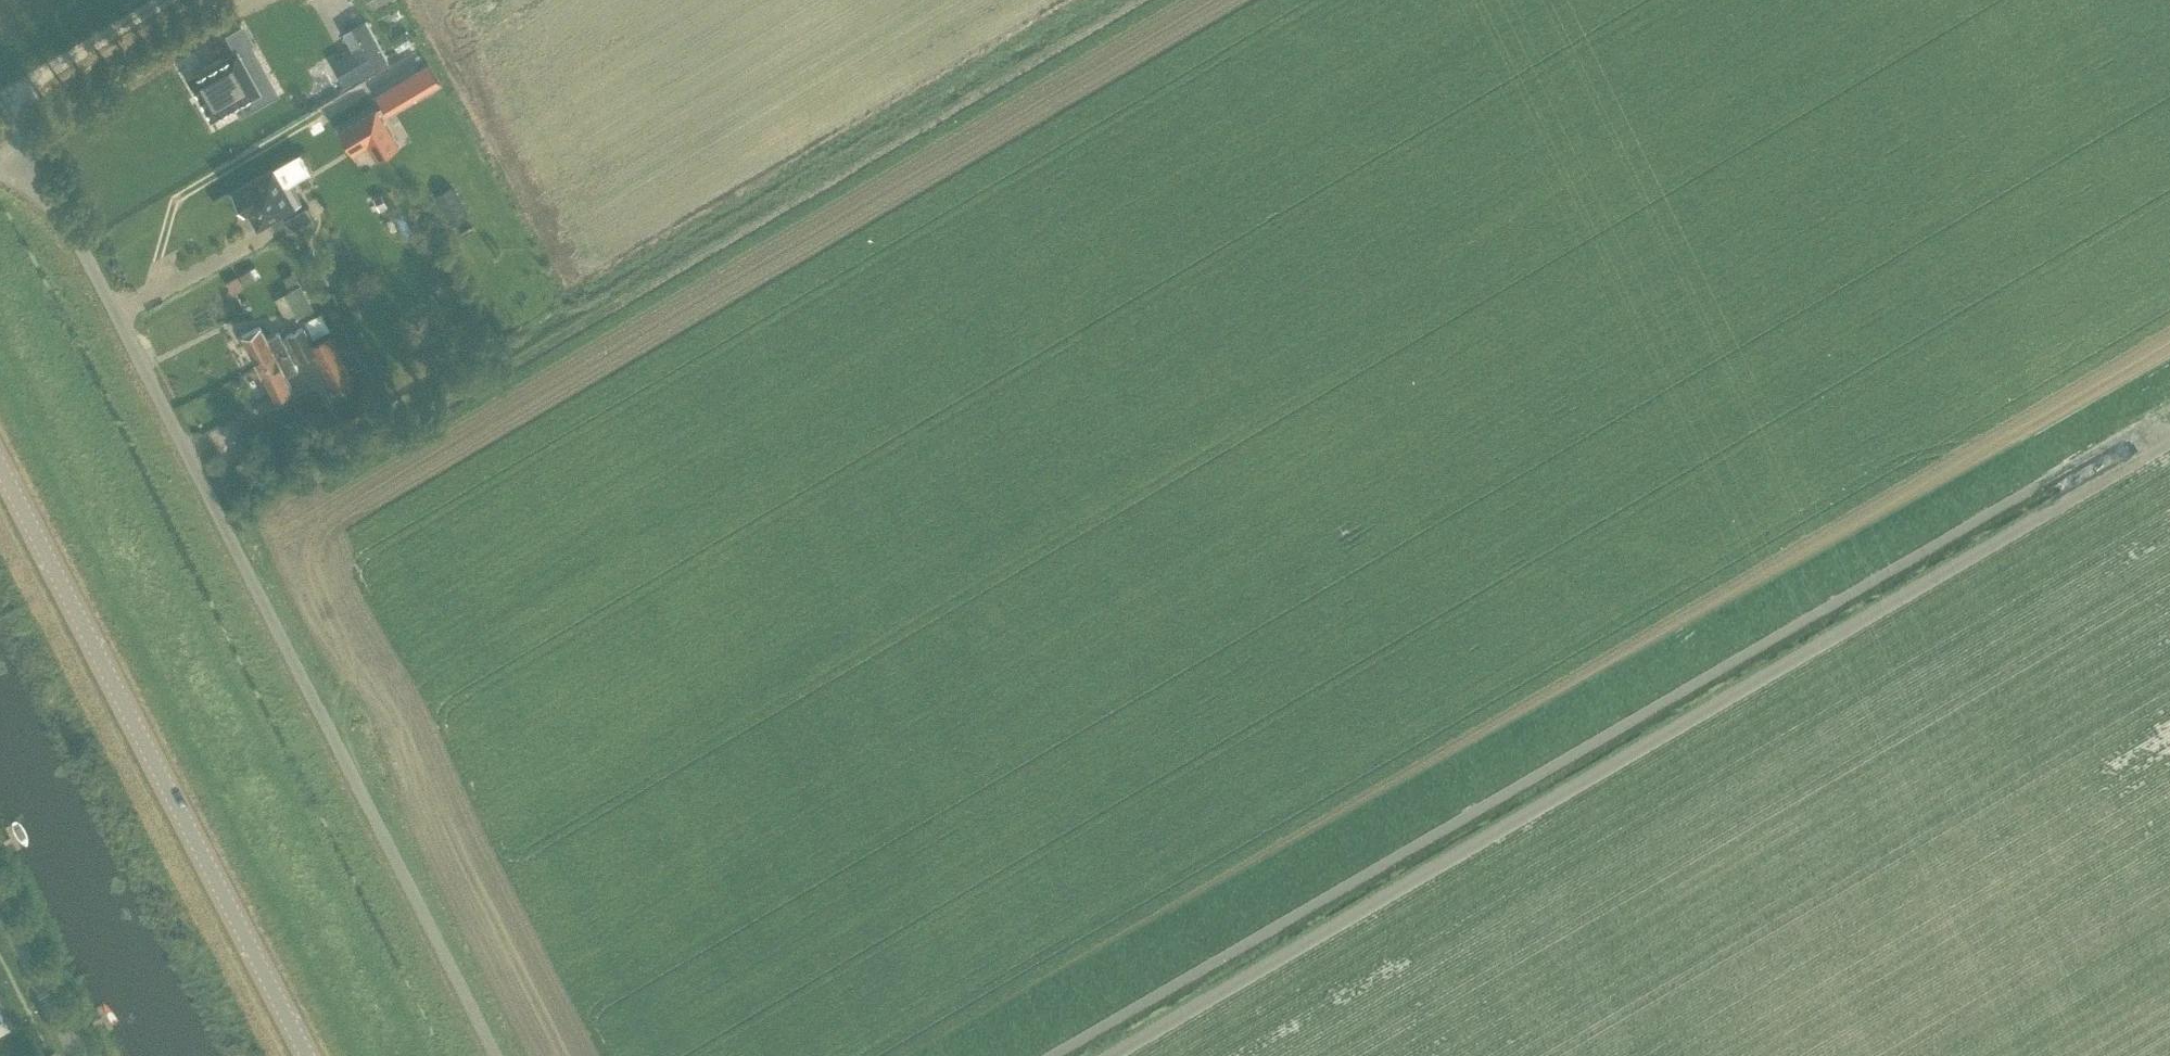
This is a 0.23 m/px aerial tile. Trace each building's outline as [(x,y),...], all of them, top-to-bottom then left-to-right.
[(240,49),(192,76),(215,116),(263,89),(240,49)] [(431,62),(417,70),(429,90),(442,82),(431,62)] [(389,114),(402,106),(391,86),(377,94),(389,114)] [(376,106),(340,129),(351,148),(366,139),(378,158),(399,145),(376,106)] [(275,165),(232,191),(245,214),(249,212),(257,229),(297,206),(296,204),(303,200),(292,183),(311,172),(299,151),(275,165)] [(383,194),(375,198),(380,208),(388,204),(383,194)] [(308,206),(285,219),(291,230),(314,217),(308,206)] [(319,261),(312,250),(302,255),(308,267),(319,261)] [(324,268),(314,273),(321,287),(331,282),(324,268)] [(252,269),(241,275),(247,285),(258,279),(252,269)] [(285,293),(298,318),(314,309),(301,283),(300,284),(293,272),(284,277),(291,290),(285,293)] [(238,274),(228,280),(234,292),(245,287),(238,274)] [(314,337),(330,329),(321,313),(305,321),(314,337)] [(304,327),(283,338),(280,332),(267,338),(261,325),(243,334),(259,366),(311,340),(304,327)] [(295,362),(315,352),(332,385),(351,375),(330,334),(313,344),(311,340),(259,366),(275,396),(293,387),(286,375),(299,368),(295,362)] [(345,421),(350,431),(351,433),(362,426),(362,424),(356,415),(345,421)] [(8,1025),(0,1009),(0,1029),(8,1025)]
